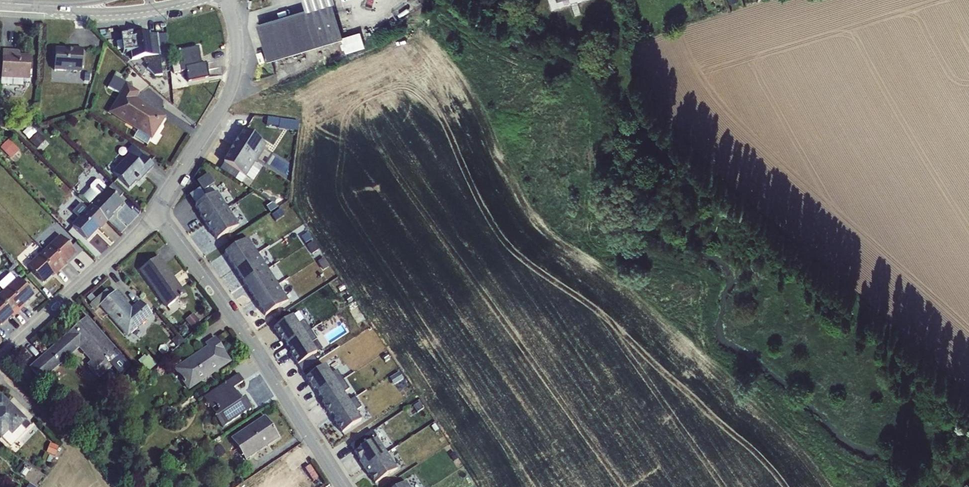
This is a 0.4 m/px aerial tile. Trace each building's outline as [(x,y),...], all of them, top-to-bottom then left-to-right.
[(268,60),(343,38),(332,2),(332,0),(294,0),(253,12),(268,60)] [(344,34),(348,50),(367,46),(364,30),(344,34)] [(132,60),(142,59),(149,66),(147,69),(155,77),(162,76),(159,56),(160,56),(157,35),(149,36),(149,33),(133,35),(132,33),(127,33),(128,35),(121,36),(123,53),(131,53),(132,60)] [(54,70),(81,72),(83,49),(73,48),(72,50),(56,48),(54,70)] [(198,48),(177,53),(179,64),(181,73),(186,71),(188,83),(209,79),(206,64),(201,65),(198,48)] [(3,50),(1,78),(23,80),(29,80),(31,55),(20,55),(20,51),(3,50)] [(173,74),(181,73),(179,64),(171,65),(173,74)] [(120,94),(126,84),(127,85),(127,84),(119,79),(120,76),(115,74),(108,87),(120,94)] [(150,139),(152,140),(166,117),(136,98),(139,93),(127,85),(126,84),(120,94),(108,113),(137,131),(150,139)] [(170,90),(163,94),(166,98),(172,95),(170,90)] [(30,124),(36,121),(34,116),(33,116),(28,119),(30,123),(30,124)] [(147,145),(150,139),(137,131),(134,137),(147,145)] [(37,132),(30,141),(38,148),(46,139),(37,132)] [(244,132),(224,164),(245,177),(265,145),(244,132)] [(13,143),(5,151),(11,158),(19,150),(13,143)] [(113,172),(129,188),(138,179),(139,180),(154,165),(143,154),(137,160),(131,154),(113,172)] [(90,204),(107,222),(114,215),(113,214),(124,201),(99,180),(96,179),(90,186),(89,189),(82,197),(90,204)] [(200,189),(191,195),(197,205),(206,199),(200,189)] [(197,205),(195,206),(217,239),(239,225),(217,192),(206,199),(197,205)] [(72,225),(88,241),(99,228),(101,229),(107,222),(90,204),(72,225)] [(735,206),(729,213),(739,223),(746,216),(735,206)] [(44,251),(62,270),(68,265),(66,263),(77,253),(61,235),(44,251)] [(248,239),(226,253),(266,314),(288,300),(248,239)] [(27,266),(43,284),(54,274),(55,276),(62,270),(44,251),(27,266)] [(139,271),(166,308),(186,294),(159,256),(139,271)] [(2,293),(19,312),(26,306),(25,305),(35,295),(18,277),(2,293)] [(94,311),(99,306),(112,295),(106,289),(89,306),(94,311)] [(99,306),(127,337),(152,315),(139,301),(131,308),(116,291),(112,295),(99,306)] [(2,326),(12,316),(13,318),(19,312),(2,293),(0,295),(0,325),(2,326)] [(193,314),(186,321),(192,328),(193,327),(196,330),(202,325),(199,322),(200,321),(193,314)] [(325,348),(307,320),(301,323),(296,315),(276,327),(301,368),(317,358),(315,354),(325,348)] [(41,382),(79,348),(91,361),(87,365),(99,379),(123,357),(87,316),(29,368),(41,382)] [(173,369),(188,391),(231,362),(215,337),(205,344),(207,347),(173,369)] [(145,355),(138,361),(148,372),(157,365),(149,355),(147,357),(145,355)] [(324,366),(305,378),(313,390),(315,389),(323,401),(321,402),(329,415),(331,413),(335,419),(333,421),(341,433),(360,421),(354,412),(361,408),(355,399),(348,402),(343,393),(348,390),(336,371),(330,375),(324,366)] [(238,374),(203,397),(215,416),(215,417),(222,428),(252,408),(245,396),(241,399),(233,389),(243,382),(238,374)] [(1,439),(1,438),(8,432),(12,435),(20,426),(26,420),(27,419),(1,394),(0,395),(0,438),(1,439)] [(231,438),(246,461),(279,438),(264,416),(231,438)] [(26,420),(20,426),(23,430),(29,423),(26,420)] [(11,447),(23,430),(20,426),(12,435),(5,442),(11,447)] [(212,430),(206,437),(213,442),(219,435),(212,430)] [(1,438),(5,442),(12,435),(8,432),(1,438)] [(376,438),(355,451),(374,481),(395,468),(376,438)] [(216,441),(209,446),(212,450),(213,449),(220,445),(216,441)] [(49,443),(46,453),(55,456),(59,446),(49,443)] [(220,445),(213,449),(219,458),(226,453),(220,445)] [(299,467),(308,481),(315,476),(306,462),(299,467)] [(309,482),(308,481),(299,467),(297,464),(262,486),(302,486),(309,482)]
